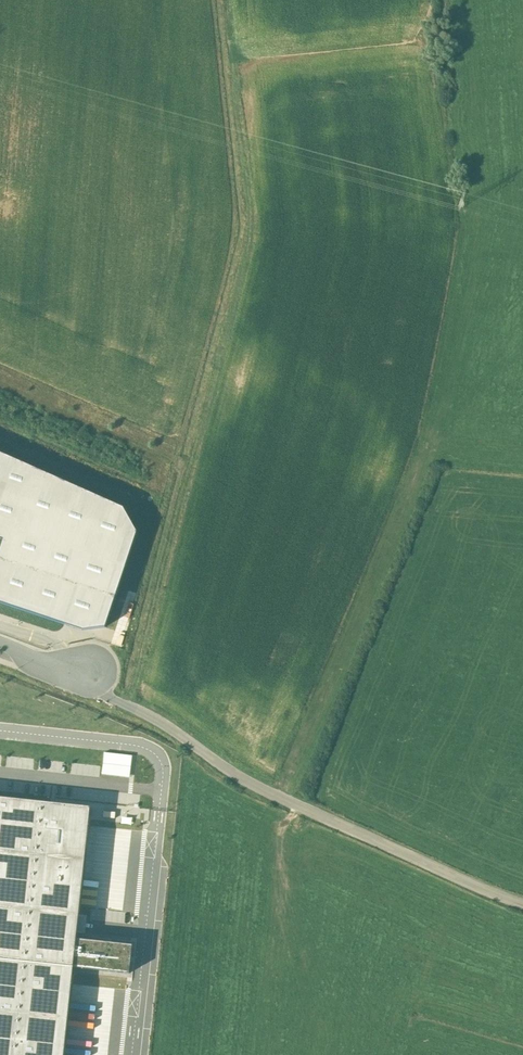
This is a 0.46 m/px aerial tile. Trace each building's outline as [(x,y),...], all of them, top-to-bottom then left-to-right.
[(2,540),(0,547),(0,603),(82,630),(105,627),(137,532),(123,507),(0,453),(0,539),(2,540)] [(99,734),(101,721),(84,719),(82,732),(99,734)] [(90,807),(50,803),(0,798),(0,1054),(63,1054),(71,984),(72,972),(73,969),(77,924),(78,918),(79,906),(80,901),(81,892),(82,883),(83,873),(84,864),(85,855),(86,847),(87,838),(87,829),(89,812),(90,807)] [(132,945),(76,939),(73,967),(129,973),(132,945)]
